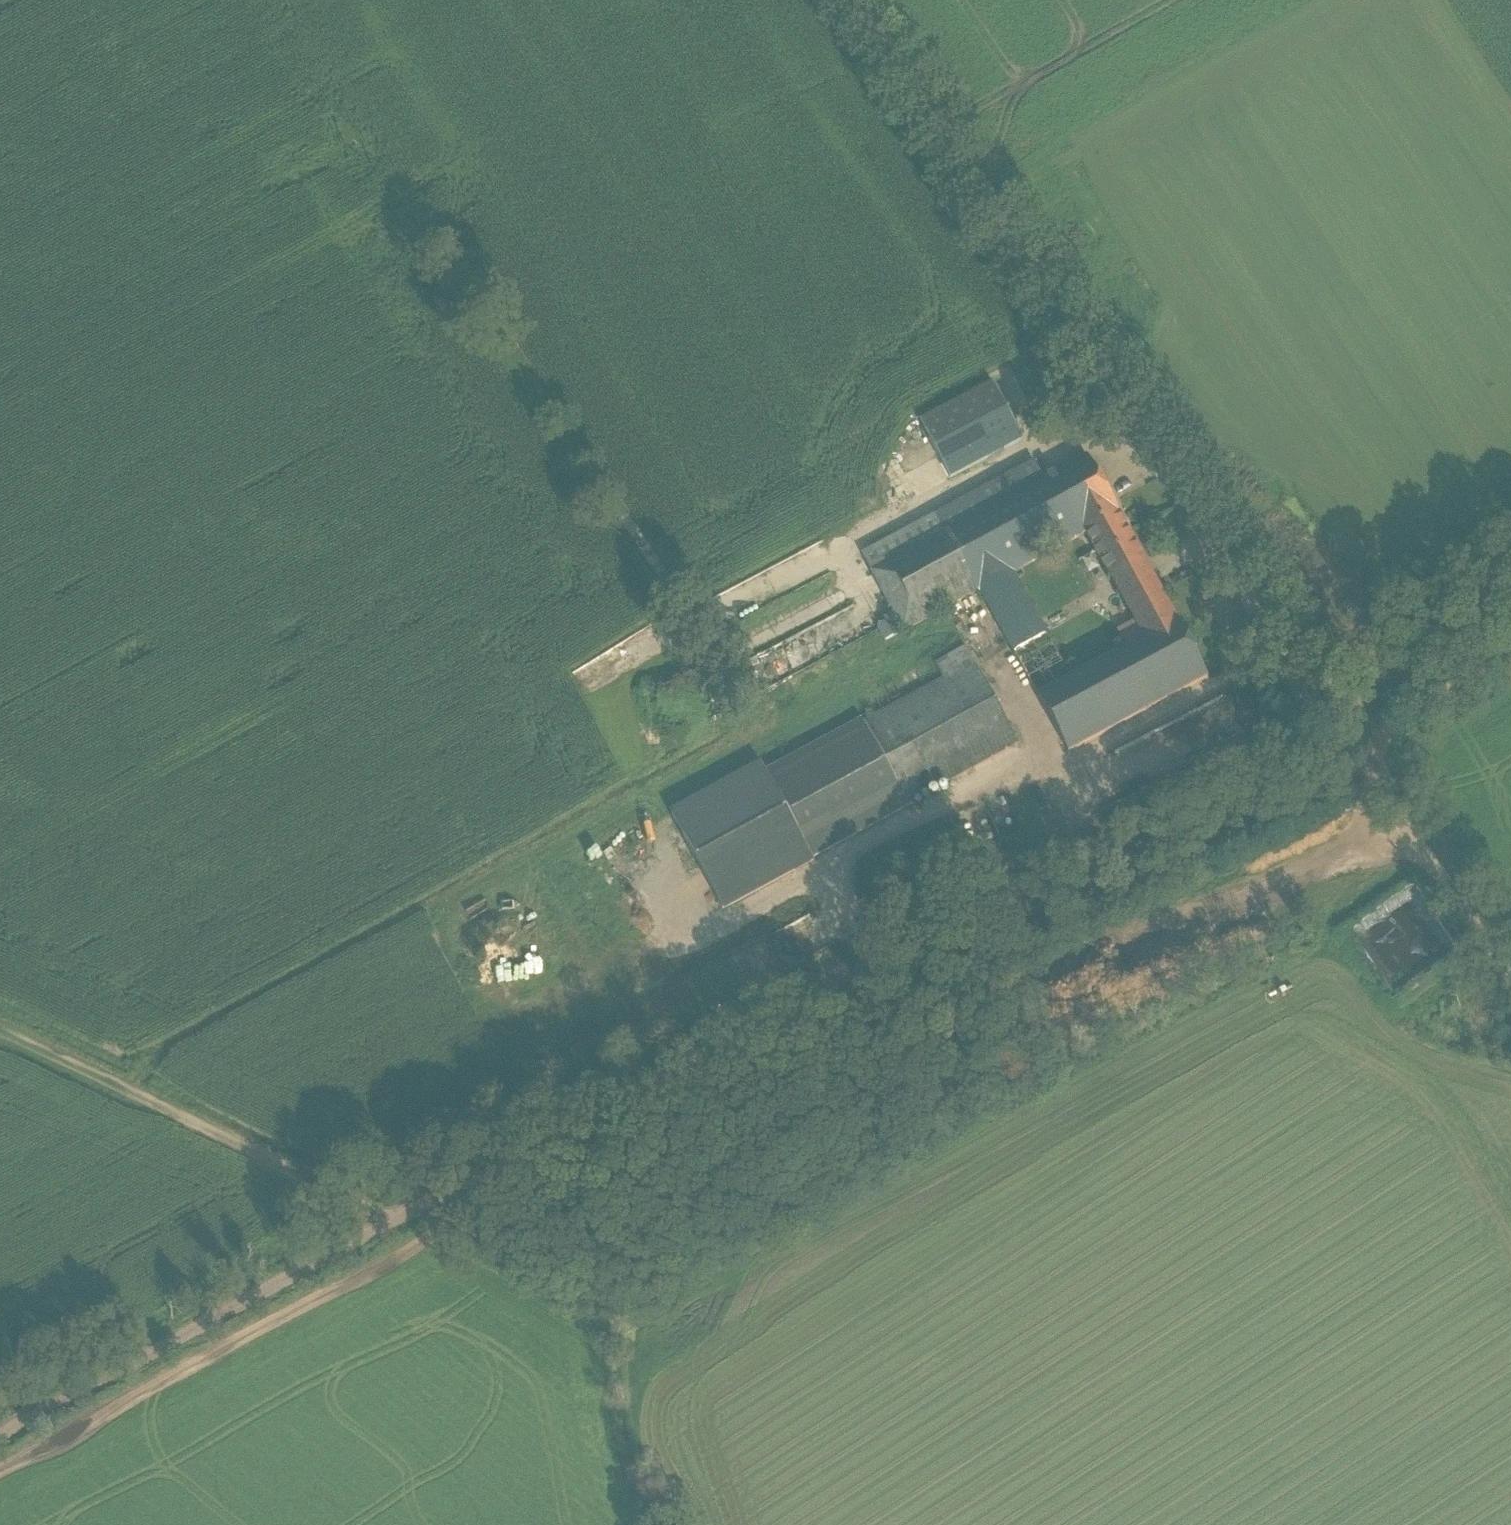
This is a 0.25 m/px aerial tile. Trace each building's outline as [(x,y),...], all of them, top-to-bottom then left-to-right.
[(992,383),(920,422),(950,478),(1022,441),(992,383)] [(863,557),(872,573),(893,612),(878,632),(883,643),(902,633),(903,633),(981,593),(1007,641),(1039,624),(1011,571),(1087,531),(1112,579),(1143,561),(1086,458),(1043,481),(1033,463),(863,557)] [(1143,561),(1112,579),(1119,593),(1151,575),(1143,561)] [(1039,624),(1007,641),(1068,754),(1207,679),(1151,575),(1119,593),(1143,637),(1067,677),(1039,624)] [(782,667),(805,662),(798,633),(775,639),(782,667)] [(906,805),(1017,745),(973,664),(965,647),(934,664),(942,679),(862,723),(765,776),(759,764),(669,813),(724,913),(814,864),(812,862),(909,809),(906,805)] [(1228,685),(1162,718),(1185,764),(1251,730),(1228,685)]
